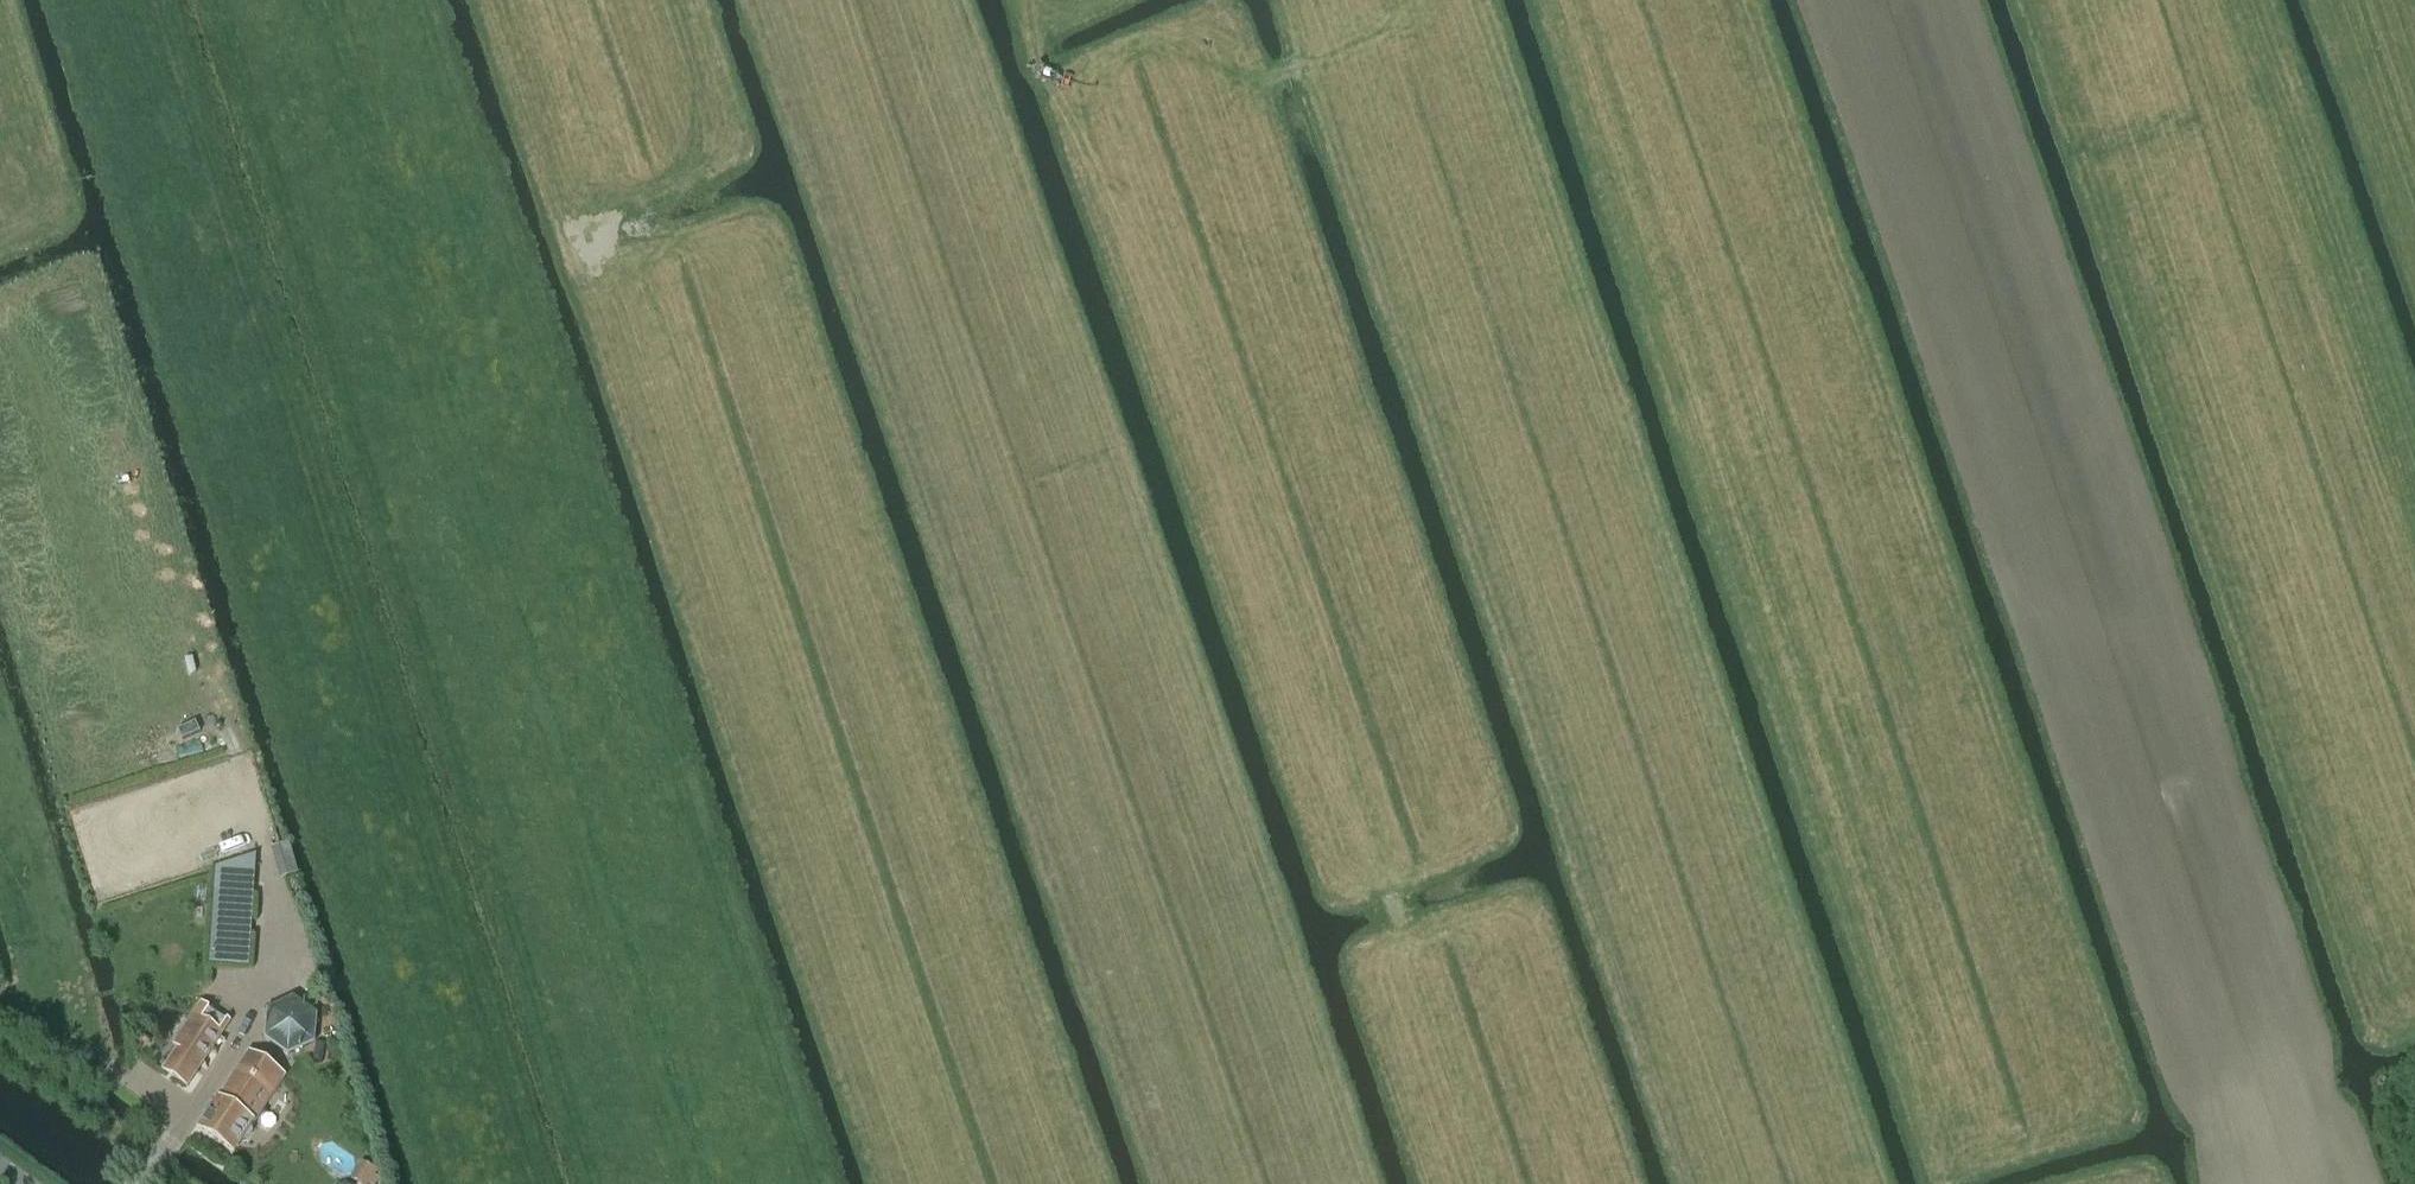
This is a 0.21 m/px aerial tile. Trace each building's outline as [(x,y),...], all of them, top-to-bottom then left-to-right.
[(217,871),(216,888),(216,891),(252,893),(253,873),(217,871)] [(208,964),(211,964),(248,966),(250,938),(251,919),(252,896),(252,894),(215,892),(213,892),(208,964)] [(315,1046),(317,1016),(293,999),(266,1012),(264,1041),(288,1058),(315,1046)] [(198,1020),(163,1072),(187,1087),(221,1036),(198,1020)] [(206,1118),(198,1130),(234,1154),(242,1142),(247,1141),(252,1133),(251,1128),(285,1077),(249,1054),(215,1104),(210,1105),(205,1113),(206,1118)]
